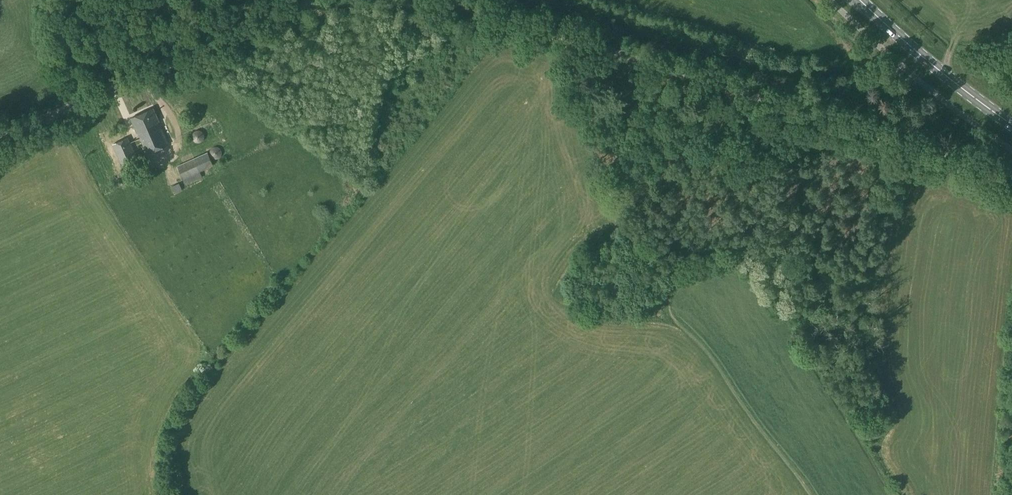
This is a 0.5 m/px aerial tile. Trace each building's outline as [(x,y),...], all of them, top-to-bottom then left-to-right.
[(168,145),(158,122),(159,122),(153,108),(131,118),(137,133),(138,133),(147,154),(168,145)] [(121,165),(137,158),(128,137),(112,144),(121,165)] [(185,185),(202,177),(199,172),(213,166),(208,152),(177,166),(185,185)] [(175,193),(182,190),(179,183),(172,186),(175,193)]
